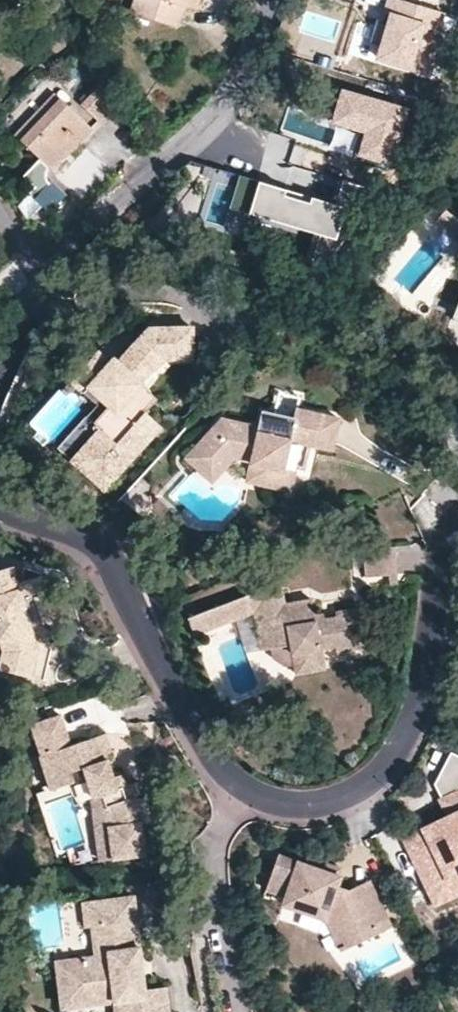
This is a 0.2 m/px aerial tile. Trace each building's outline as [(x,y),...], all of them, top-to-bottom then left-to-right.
[(133,13),(177,26),(184,6),(187,6),(189,0),(138,0),(133,13)] [(389,23),(377,19),(370,42),(382,46),(379,58),(430,73),(440,39),(435,37),(443,12),(404,0),(389,0),(385,14),(391,16),(389,23)] [(100,87),(90,97),(82,106),(87,110),(101,124),(119,106),(100,87)] [(82,91),(68,105),(81,118),(87,110),(82,106),(90,97),(82,91)] [(81,118),(68,105),(54,93),(14,135),(39,159),(29,169),(29,184),(34,188),(18,205),(29,221),(43,207),(53,216),(68,200),(55,184),(52,187),(49,183),(47,178),(47,173),(49,168),(53,171),(91,129),(81,118)] [(361,127),(363,131),(355,161),(387,170),(405,110),(345,93),(337,120),(361,127)] [(250,214),(260,181),(241,175),(231,208),(250,214)] [(344,180),(337,204),(364,212),(371,188),(344,180)] [(354,244),(364,212),(337,204),(335,210),(285,195),(287,189),(260,181),(250,214),(354,244)] [(335,210),(337,204),(287,189),(285,195),(335,210)] [(147,325),(138,336),(162,358),(191,356),(191,323),(147,325)] [(162,358),(138,336),(117,359),(111,355),(107,359),(95,348),(77,367),(89,378),(86,384),(106,402),(93,419),(98,425),(86,440),(106,458),(118,445),(130,455),(158,423),(144,411),(155,397),(141,382),(162,358)] [(89,378),(77,367),(68,377),(80,390),(86,384),(89,378)] [(220,415),(194,444),(216,461),(230,445),(251,450),(249,458),(247,466),(268,472),(265,485),(289,491),(294,465),(289,462),(291,452),(284,450),(288,438),(308,443),(330,447),(337,416),(294,406),(292,415),(261,408),(258,424),(242,420),(220,415)] [(57,446),(70,458),(86,440),(98,425),(93,419),(86,413),(57,446)] [(302,467),(308,443),(288,438),(284,450),(291,452),(289,462),(294,465),(302,467)] [(102,487),(130,455),(118,445),(106,458),(86,440),(70,458),(102,487)] [(216,461),(194,444),(186,455),(210,477),(231,455),(249,458),(251,450),(230,445),(216,461)] [(268,472),(247,466),(244,479),(265,485),(268,472)] [(394,546),(364,548),(365,575),(396,573),(394,546)] [(46,588),(42,572),(18,577),(14,562),(0,565),(0,669),(19,676),(31,650),(31,619),(32,614),(43,612),(39,591),(46,588)] [(280,588),(250,593),(253,612),(266,624),(270,648),(273,656),(284,665),(294,662),(294,664),(323,658),(322,649),(337,647),(337,651),(363,646),(357,609),(335,612),(335,619),(325,620),(323,614),(314,615),(313,611),(307,607),(301,607),(293,602),(284,604),(280,588)] [(250,593),(205,610),(208,622),(204,624),(206,628),(253,612),(250,593)] [(311,599),(293,602),(301,607),(307,607),(313,611),(311,599)] [(208,622),(205,610),(187,616),(193,633),(206,628),(204,624),(208,622)] [(266,624),(253,612),(260,650),(270,648),(266,624)] [(323,658),(294,664),(297,674),(325,669),(323,658)] [(119,788),(123,788),(119,775),(111,777),(103,754),(108,752),(101,732),(67,743),(56,713),(28,722),(38,752),(36,753),(48,790),(70,784),(68,773),(79,769),(90,797),(98,796),(102,807),(110,858),(142,855),(138,822),(145,820),(141,798),(136,798),(124,801),(119,788)] [(446,751),(431,782),(438,797),(435,799),(443,814),(397,836),(431,906),(457,894),(457,884),(454,876),(457,874),(457,757),(446,751)] [(132,785),(123,788),(119,788),(124,801),(136,798),(132,785)] [(336,877),(322,873),(276,856),(263,890),(285,898),(298,903),(295,911),(323,921),(330,936),(344,929),(352,946),(389,928),(372,893),(351,902),(346,891),(336,887),(338,879),(336,877)] [(326,864),(322,873),(336,877),(339,869),(326,864)] [(367,882),(346,891),(351,902),(372,893),(367,882)] [(101,901),(103,923),(92,925),(96,958),(77,960),(81,991),(89,990),(91,1006),(113,1003),(127,1002),(129,1011),(168,1011),(165,988),(142,990),(135,991),(130,949),(137,949),(131,897),(101,901)] [(298,903),(285,898),(283,906),(295,911),(298,903)] [(103,923),(101,901),(83,902),(85,925),(92,925),(103,923)] [(337,952),(352,946),(344,929),(330,936),(337,952)] [(142,990),(137,949),(130,949),(135,991),(142,990)] [(81,991),(77,960),(57,963),(63,1009),(91,1006),(89,990),(81,991)] [(113,1003),(114,1011),(129,1011),(127,1002),(113,1003)]
